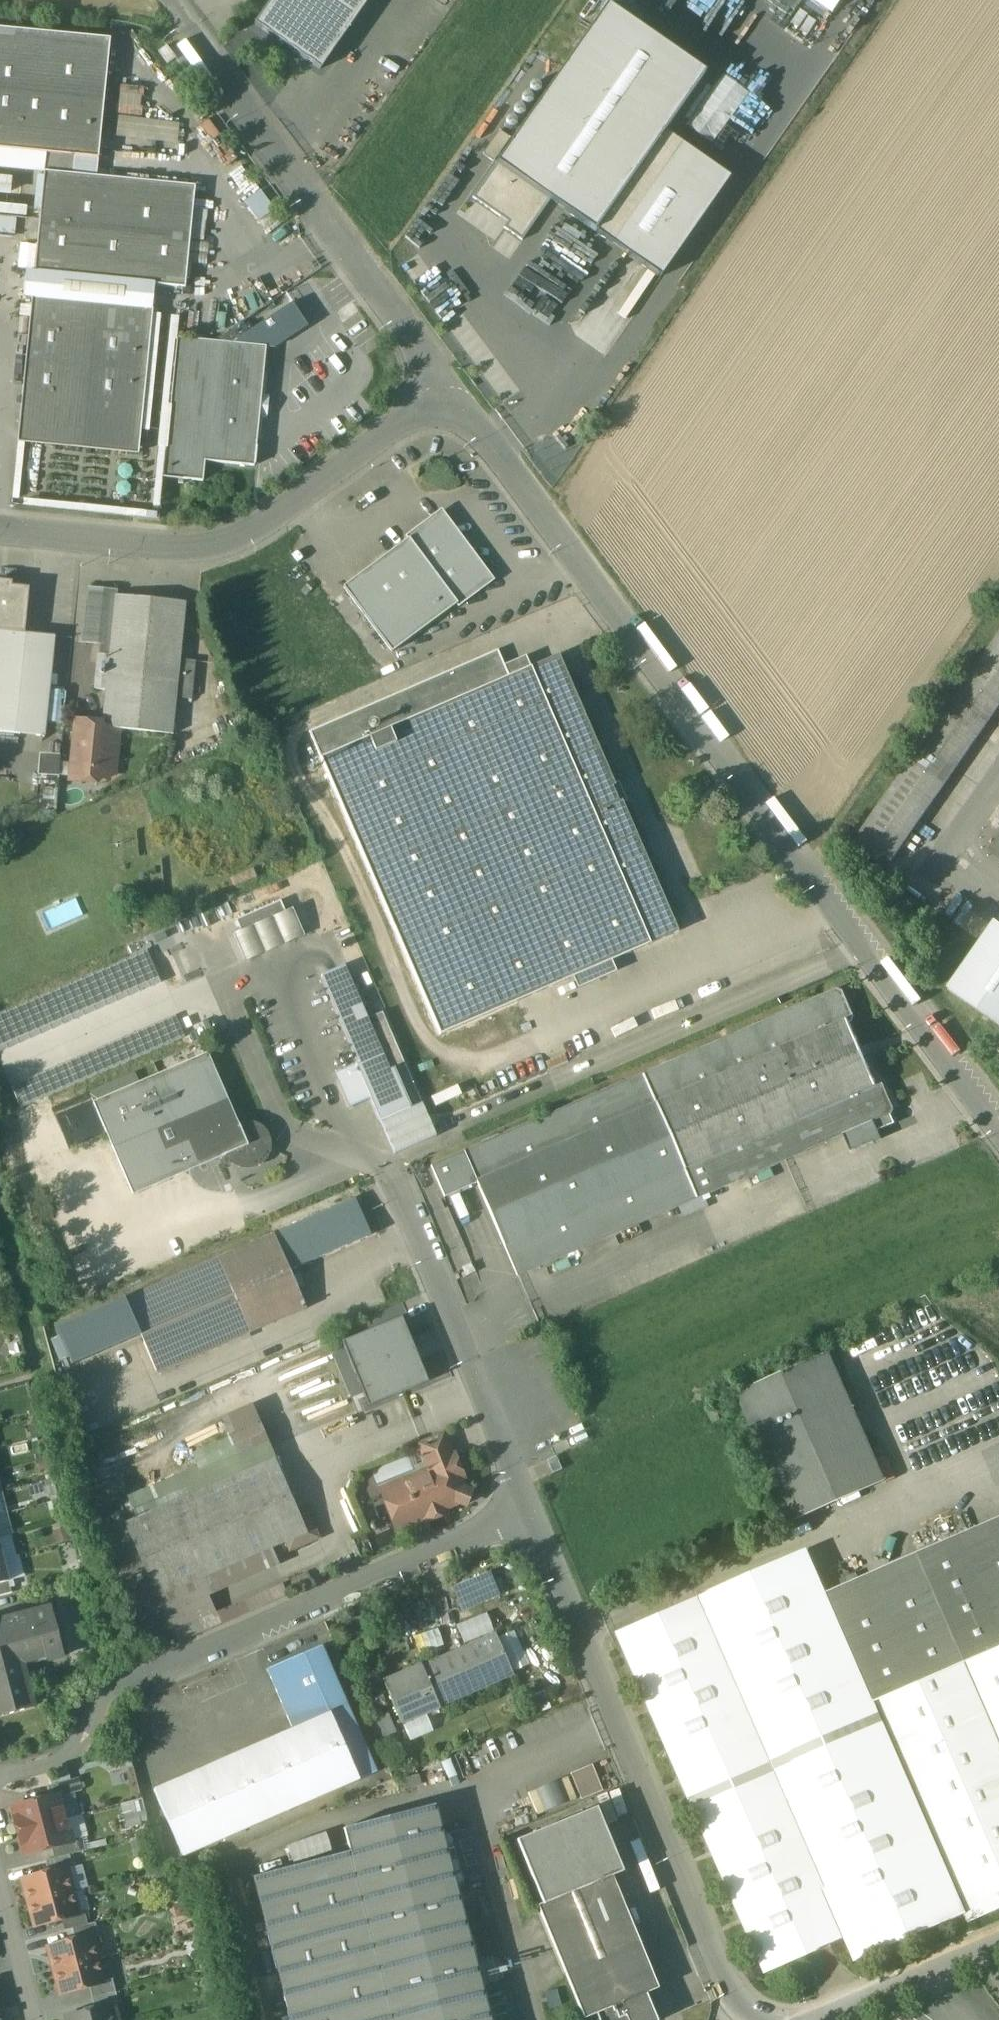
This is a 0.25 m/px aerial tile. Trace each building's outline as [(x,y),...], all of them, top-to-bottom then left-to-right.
[(254,24),(320,70),(369,0),(271,0),(254,24)] [(670,18),(682,0),(662,0),(656,9),(670,18)] [(824,19),(838,0),(799,0),(824,19)] [(601,9),(492,167),(545,204),(586,232),(656,132),(696,74),(601,9)] [(0,29),(0,151),(45,155),(39,211),(33,274),(25,273),(23,297),(31,298),(19,420),(140,432),(153,310),(152,310),(153,286),(184,289),(194,188),(95,178),(109,40),(0,29)] [(176,59),(166,46),(158,52),(168,65),(176,59)] [(656,132),(586,232),(656,280),(726,181),(656,132)] [(545,204),(492,167),(466,204),(520,241),(545,204)] [(9,176),(0,175),(0,232),(11,233),(13,215),(23,216),(24,205),(7,203),(9,176)] [(292,303),(231,344),(266,347),(274,348),(307,326),(292,303)] [(231,344),(177,339),(163,479),(202,482),(204,463),(254,467),(266,347),(231,344)] [(140,432),(19,420),(17,444),(138,456),(140,432)] [(441,516),(343,588),(392,654),(489,581),(441,516)] [(0,587),(0,733),(44,738),(54,637),(24,634),(28,590),(0,587)] [(93,589),(91,590),(89,591),(89,593),(84,642),(84,643),(85,644),(86,645),(109,646),(114,596),(117,596),(117,591),(93,589)] [(117,596),(114,596),(109,646),(108,656),(106,677),(107,678),(177,684),(178,684),(181,661),(186,603),(117,596)] [(853,845),(887,869),(998,710),(998,636),(853,845)] [(498,651),(309,732),(320,759),(509,677),(498,651)] [(108,656),(98,656),(95,691),(105,692),(106,692),(107,678),(106,677),(108,656)] [(614,785),(558,656),(529,669),(648,946),(678,933),(621,802),(618,803),(611,787),(614,785)] [(195,662),(181,661),(178,684),(177,684),(175,699),(176,699),(191,700),(195,662)] [(509,677),(320,759),(440,1036),(648,946),(529,669),(509,677)] [(177,684),(107,678),(106,692),(105,692),(101,726),(101,730),(119,732),(173,737),(176,699),(175,699),(177,684)] [(101,726),(96,726),(95,726),(76,724),(70,781),(90,783),(91,773),(108,774),(109,759),(117,759),(119,732),(101,730),(101,726)] [(37,774),(57,775),(58,753),(37,753),(37,774)] [(990,852),(998,858),(998,840),(990,852)] [(280,901),(235,920),(240,931),(285,912),(280,901)] [(240,931),(233,934),(244,960),(303,935),(292,909),(285,912),(240,931)] [(996,921),(949,989),(998,1024),(998,923),(996,921)] [(148,985),(159,981),(146,952),(136,957),(148,985)] [(137,990),(148,985),(136,957),(125,962),(137,990)] [(126,995),(137,990),(125,962),(114,967),(126,995)] [(382,1013),(367,1019),(344,966),(330,972),(321,976),(359,1064),(334,1074),(349,1109),(370,1100),(379,1121),(421,1104),(382,1013)] [(115,1000),(126,995),(114,967),(103,971),(115,1000)] [(105,1005),(115,1000),(103,971),(92,976),(105,1005)] [(94,1009),(105,1005),(92,976),(81,981),(94,1009)] [(83,1014),(94,1009),(81,981),(70,986),(83,1014)] [(72,1019),(83,1014),(70,986),(59,991),(72,1019)] [(878,1086),(831,1105),(803,1039),(849,1019),(850,1022),(852,1021),(854,1016),(844,991),(839,989),(643,1074),(697,1199),(845,1135),(875,1122),(892,1115),(892,1114),(894,1108),(884,1084),(878,1082),(876,1083),(878,1086)] [(61,1024),(72,1019),(59,991),(48,995),(61,1024)] [(50,1029),(61,1024),(48,995),(37,1000),(50,1029)] [(39,1033),(50,1029),(37,1000),(27,1005),(39,1033)] [(28,1038),(39,1033),(27,1005),(16,1010),(28,1038)] [(17,1043),(28,1038),(16,1010),(5,1015),(17,1043)] [(17,1043),(5,1015),(0,1017),(0,1033),(6,1048),(17,1043)] [(175,1015),(164,1020),(173,1040),(184,1035),(175,1015)] [(849,1019),(803,1039),(831,1105),(878,1086),(876,1083),(850,1022),(849,1019)] [(164,1020),(153,1025),(162,1045),(173,1040),(164,1020)] [(153,1025),(142,1030),(151,1050),(162,1045),(153,1025)] [(142,1030),(131,1035),(140,1055),(151,1050),(142,1030)] [(131,1035),(120,1039),(129,1060),(140,1055),(131,1035)] [(120,1039),(109,1044),(118,1064),(129,1060),(120,1039)] [(109,1044),(98,1049),(107,1069),(118,1064),(109,1044)] [(98,1049),(87,1054),(96,1074),(107,1069),(98,1049)] [(102,1099),(92,1103),(132,1196),(219,1158),(221,1162),(229,1157),(235,1163),(243,1166),(252,1166),(259,1162),(264,1156),(267,1148),(266,1140),(262,1132),(255,1127),(247,1125),(239,1127),(207,1053),(139,1083),(135,1073),(98,1089),(102,1099)] [(87,1054),(76,1059),(85,1079),(96,1074),(87,1054)] [(76,1059),(65,1064),(74,1084),(85,1079),(76,1059)] [(65,1064),(54,1069),(63,1089),(74,1084),(65,1064)] [(54,1069),(43,1073),(51,1094),(63,1089),(54,1069)] [(43,1073),(32,1078),(40,1098),(51,1094),(43,1073)] [(643,1074),(430,1166),(444,1198),(476,1184),(517,1276),(697,1199),(643,1074)] [(32,1078),(20,1083),(29,1103),(40,1098),(32,1078)] [(20,1083),(9,1088),(18,1108),(29,1103),(20,1083)] [(65,1110),(78,1142),(100,1133),(94,1119),(97,1118),(90,1100),(65,1110)] [(421,1104),(379,1121),(394,1156),(436,1137),(431,1126),(421,1104)] [(892,1115),(875,1122),(879,1131),(896,1124),(892,1115)] [(875,1122),(845,1135),(852,1152),(864,1146),(864,1147),(882,1139),(879,1131),(875,1122)] [(355,1200),(273,1234),(288,1272),(370,1237),(355,1200)] [(273,1234),(123,1298),(139,1335),(156,1374),(305,1310),(288,1272),(273,1234)] [(71,1365),(139,1335),(123,1298),(55,1328),(59,1336),(68,1357),(71,1365)] [(400,1318),(341,1343),(368,1407),(428,1382),(400,1318)] [(68,1357),(59,1336),(49,1340),(59,1361),(68,1357)] [(828,1352),(735,1393),(792,1522),(884,1482),(828,1352)] [(126,1497),(136,1519),(273,1460),(250,1407),(221,1420),(228,1438),(191,1454),(197,1467),(126,1497)] [(442,1436),(417,1446),(426,1468),(451,1458),(442,1436)] [(451,1458),(426,1468),(427,1471),(429,1470),(431,1475),(404,1486),(405,1489),(389,1496),(398,1518),(413,1512),(417,1523),(426,1519),(427,1522),(445,1515),(442,1509),(456,1503),(464,1507),(470,1492),(461,1489),(458,1480),(462,1478),(453,1457),(451,1458)] [(555,1457),(546,1461),(552,1475),(561,1470),(555,1457)] [(136,1519),(124,1524),(140,1561),(156,1599),(157,1598),(194,1582),(260,1554),(251,1535),(297,1515),(296,1514),(273,1460),(136,1519)] [(124,1524),(136,1519),(126,1497),(125,1493),(97,1505),(94,1507),(105,1533),(124,1524)] [(297,1515),(251,1535),(260,1554),(285,1543),(289,1552),(317,1539),(305,1511),(296,1514),(297,1515)] [(140,1561),(124,1524),(105,1533),(121,1569),(121,1570),(140,1561)] [(829,1597),(874,1701),(966,1662),(998,1648),(998,1524),(829,1597)] [(808,1549),(698,1597),(846,1938),(857,1963),(967,1915),(874,1702),(874,1701),(829,1597),(808,1549)] [(0,1561),(0,1584),(8,1582),(2,1560),(0,1561)] [(156,1599),(140,1561),(121,1570),(121,1569),(115,1571),(135,1615),(159,1605),(160,1605),(157,1598),(156,1599)] [(488,1571),(450,1586),(460,1610),(498,1595),(488,1571)] [(306,1574),(292,1580),(295,1587),(309,1581),(306,1574)] [(0,1584),(0,1596),(11,1593),(8,1582),(0,1584)] [(209,1617),(194,1582),(157,1598),(160,1605),(159,1605),(171,1633),(209,1617)] [(698,1597),(614,1634),(763,1974),(846,1938),(698,1597)] [(33,1708),(22,1667),(47,1660),(47,1661),(63,1657),(51,1608),(0,1621),(0,1717),(33,1708)] [(487,1613),(456,1622),(462,1641),(493,1632),(487,1613)] [(494,1634),(421,1666),(439,1707),(512,1674),(494,1634)] [(321,1647),(267,1670),(292,1730),(154,1791),(183,1857),(376,1773),(321,1647)] [(966,1662),(998,1740),(998,1648),(966,1662)] [(966,1662),(874,1701),(874,1702),(967,1915),(970,1924),(998,1911),(998,1740),(966,1662)] [(421,1665),(384,1682),(402,1723),(439,1707),(421,1666),(421,1665)] [(602,1791),(592,1765),(581,1770),(591,1795),(602,1791)] [(591,1795),(581,1770),(570,1774),(581,1800),(591,1795)] [(78,1779),(47,1787),(50,1798),(58,1796),(58,1797),(81,1792),(78,1779)] [(50,1798),(12,1808),(18,1831),(64,1819),(58,1797),(58,1796),(50,1798)] [(135,1819),(146,1816),(139,1797),(117,1804),(126,1829),(137,1825),(135,1819)] [(344,1829),(350,1852),(253,1878),(290,2019),(490,2019),(434,1806),(344,1829)] [(596,1808),(516,1841),(542,1904),(612,1876),(612,1877),(623,1872),(596,1808)] [(64,1819),(18,1831),(24,1855),(51,1848),(70,1843),(70,1841),(64,1819)] [(70,1843),(51,1848),(54,1859),(69,1855),(85,1851),(82,1838),(70,1841),(70,1843)] [(54,1859),(46,1861),(49,1873),(66,1869),(66,1870),(72,1868),(69,1855),(54,1859)] [(49,1873),(24,1879),(27,1891),(26,1892),(28,1903),(72,1892),(66,1870),(66,1869),(49,1873)] [(612,1877),(612,1876),(542,1904),(537,1906),(584,2019),(645,1994),(658,1989),(612,1877)] [(72,1892),(28,1903),(31,1914),(33,1914),(36,1926),(61,1919),(78,1915),(78,1914),(72,1892)] [(78,1915),(61,1919),(64,1931),(72,1929),(87,1925),(84,1912),(78,1914),(78,1915)] [(87,1925),(72,1929),(75,1941),(91,1936),(92,1937),(98,1936),(95,1923),(87,1925)] [(75,1941),(50,1947),(53,1959),(51,1960),(54,1971),(98,1960),(92,1937),(91,1936),(75,1941)] [(98,1960),(54,1971),(57,1982),(59,1981),(62,1994),(89,1987),(104,1983),(103,1981),(98,1960)] [(104,1983),(89,1987),(92,1998),(115,1992),(112,1979),(103,1981),(104,1983)] [(115,1992),(92,1998),(95,2010),(110,2006),(110,2007),(119,2005),(115,1992)] [(620,2005),(626,2019),(656,2019),(645,1994),(620,2005)] [(620,2005),(596,2014),(598,2019),(626,2019),(620,2005)] [(68,2017),(69,2019),(113,2019),(110,2007),(110,2006),(95,2010),(68,2017)]
